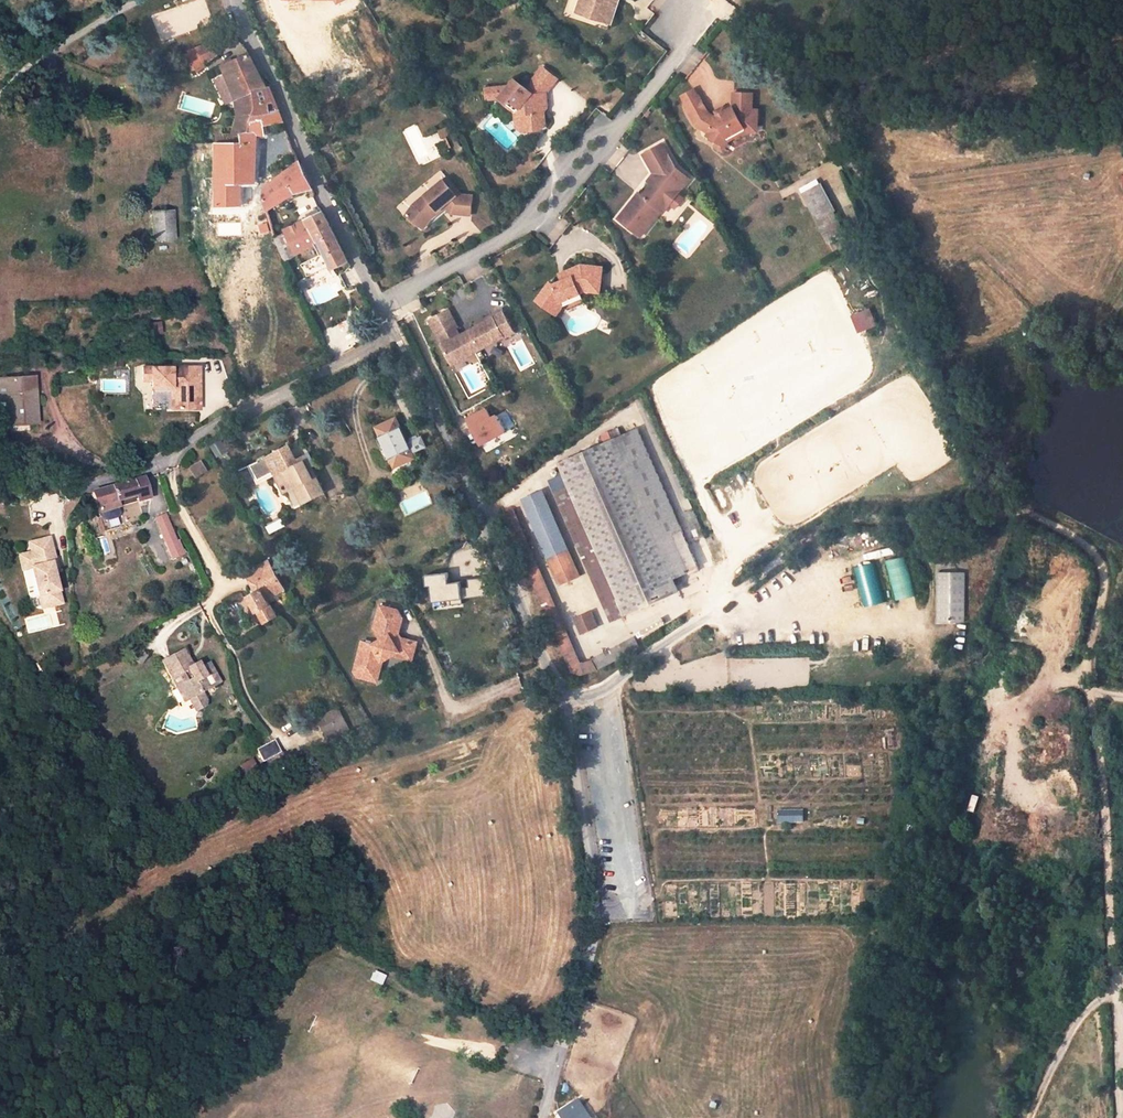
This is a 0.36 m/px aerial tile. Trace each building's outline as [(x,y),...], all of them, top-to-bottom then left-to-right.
[(618,0),(581,0),(578,10),(594,16),(596,11),(613,16),(618,0)] [(613,16),(596,11),(594,16),(611,22),(613,16)] [(200,56),(215,51),(212,41),(187,48),(193,69),(203,66),(200,56)] [(248,53),(221,62),(231,91),(238,90),(242,110),(236,134),(224,135),(222,128),(213,130),(216,142),(249,140),(255,91),(266,86),(248,53)] [(557,78),(542,66),(525,87),(514,78),(508,85),(484,86),(485,98),(498,97),(506,103),(509,99),(518,107),(520,125),(527,130),(539,129),(544,123),(543,111),(539,108),(539,102),(546,101),(545,93),(557,78)] [(279,112),(269,85),(266,86),(255,91),(252,117),(266,114),(279,112)] [(694,89),(679,97),(683,104),(697,96),(694,89)] [(697,96),(683,104),(695,125),(707,133),(705,136),(716,143),(721,135),(725,138),(743,128),(743,126),(756,126),(756,111),(751,110),(751,94),(732,93),(732,107),(714,118),(707,113),(697,96)] [(518,107),(509,99),(506,103),(504,104),(513,111),(514,126),(520,125),(518,107)] [(266,114),(266,124),(284,123),(279,112),(266,114)] [(216,207),(242,208),(242,183),(255,184),(258,135),(267,135),(266,124),(266,114),(252,117),(249,140),(216,142),(216,207)] [(725,138),(721,135),(716,143),(714,146),(721,151),(727,140),(744,131),(756,132),(756,126),(743,126),(743,128),(725,138)] [(660,145),(641,155),(652,174),(655,179),(651,184),(642,195),(638,192),(617,218),(640,236),(660,211),(662,213),(669,204),(669,195),(677,194),(689,179),(674,168),(660,145)] [(312,188),(301,162),(263,191),(264,199),(267,210),(294,194),(312,188)] [(415,203),(406,213),(420,223),(427,215),(431,218),(441,210),(440,208),(446,203),(453,212),(472,214),(474,195),(462,193),(448,176),(415,203)] [(845,233),(819,183),(802,192),(828,242),(845,233)] [(677,194),(669,195),(669,204),(675,208),(683,198),(677,194)] [(332,266),(334,269),(348,261),(323,210),(284,230),(286,234),(275,238),(285,261),(315,245),(321,242),(332,266)] [(175,239),(174,211),(152,212),(153,240),(175,239)] [(431,218),(427,215),(420,223),(424,226),(431,218)] [(326,268),(332,266),(321,242),(315,245),(326,268)] [(548,282),(535,300),(551,312),(559,301),(558,298),(566,294),(569,299),(579,295),(578,293),(584,291),(598,292),(600,267),(579,265),(563,272),(565,277),(559,279),(560,281),(551,285),(548,282)] [(559,301),(551,312),(554,315),(561,307),(581,298),(579,295),(569,299),(566,294),(558,298),(559,301)] [(857,332),(876,324),(869,306),(850,313),(857,332)] [(446,309),(427,319),(451,363),(502,336),(503,337),(513,332),(500,308),(490,314),(491,316),(460,334),(452,338),(447,330),(455,325),(446,309)] [(455,325),(447,330),(452,338),(460,334),(455,325)] [(87,372),(86,363),(69,366),(71,375),(87,372)] [(200,407),(198,365),(179,366),(179,370),(171,370),(171,366),(141,367),(142,380),(151,380),(151,387),(171,386),(172,408),(200,407)] [(36,384),(35,373),(0,375),(0,399),(9,398),(8,386),(36,384)] [(38,422),(36,384),(8,386),(9,398),(10,424),(38,422)] [(495,411),(489,414),(485,406),(464,415),(476,444),(504,432),(495,411)] [(408,443),(397,418),(377,428),(382,438),(376,441),(393,480),(420,469),(415,458),(418,456),(412,442),(408,443)] [(696,571),(635,431),(559,464),(564,476),(556,480),(616,619),(680,591),(675,580),(696,571)] [(317,474),(313,468),(317,466),(311,454),(297,461),(288,448),(266,459),(266,458),(260,460),(260,462),(252,465),(259,481),(275,473),(283,490),(297,484),(299,488),(296,489),(304,505),(326,494),(317,474)] [(200,458),(188,465),(195,476),(207,469),(200,458)] [(94,493),(99,512),(102,511),(104,517),(108,519),(119,517),(122,513),(121,507),(124,506),(122,499),(137,496),(139,502),(148,500),(143,481),(94,493)] [(513,507),(504,511),(572,672),(580,676),(599,670),(640,647),(635,636),(583,662),(581,661),(513,507)] [(548,512),(528,522),(543,552),(563,542),(548,512)] [(184,556),(168,514),(156,519),(173,560),(184,556)] [(57,561),(50,537),(29,542),(32,551),(34,557),(30,558),(33,567),(41,595),(44,595),(47,606),(65,602),(54,562),(57,561)] [(568,548),(546,558),(557,585),(580,575),(568,548)] [(32,551),(20,555),(24,570),(33,567),(30,558),(34,557),(32,551)] [(886,558),(893,598),(912,595),(905,555),(886,558)] [(285,590),(269,562),(247,574),(257,591),(249,596),(252,601),(257,610),(266,624),(278,618),(268,600),(285,590)] [(935,570),(935,622),(964,622),(964,570),(935,570)] [(446,572),(425,574),(426,586),(430,585),(432,602),(488,595),(486,576),(469,578),(470,587),(460,588),(459,582),(447,584),(446,572)] [(252,601),(246,604),(251,613),(257,610),(252,601)] [(354,670),(357,676),(377,681),(383,661),(392,655),(399,651),(407,653),(410,640),(401,638),(398,639),(396,635),(398,633),(402,618),(397,609),(380,605),(374,627),(381,639),(373,643),(362,641),(354,670)] [(591,610),(574,617),(581,634),(599,626),(591,610)] [(399,651),(392,655),(411,659),(416,642),(410,640),(407,653),(399,651)] [(194,672),(185,654),(162,668),(172,685),(184,678),(189,687),(184,690),(193,706),(209,697),(204,688),(212,683),(217,691),(223,687),(212,669),(204,674),(198,678),(194,672)] [(201,668),(194,672),(198,678),(204,674),(201,668)] [(193,706),(184,690),(177,694),(186,710),(193,706)] [(350,732),(340,709),(319,719),(329,741),(350,732)] [(350,732),(329,741),(330,746),(353,736),(350,732)] [(261,763),(264,761),(268,768),(283,761),(272,741),(254,750),(261,763)] [(778,821),(802,822),(802,809),(778,809),(778,821)] [(435,1098),(431,1110),(437,1117),(449,1117),(451,1117),(455,1105),(447,1096),(435,1098)] [(572,1096),(558,1106),(567,1117),(575,1117),(583,1112),(572,1096)]
